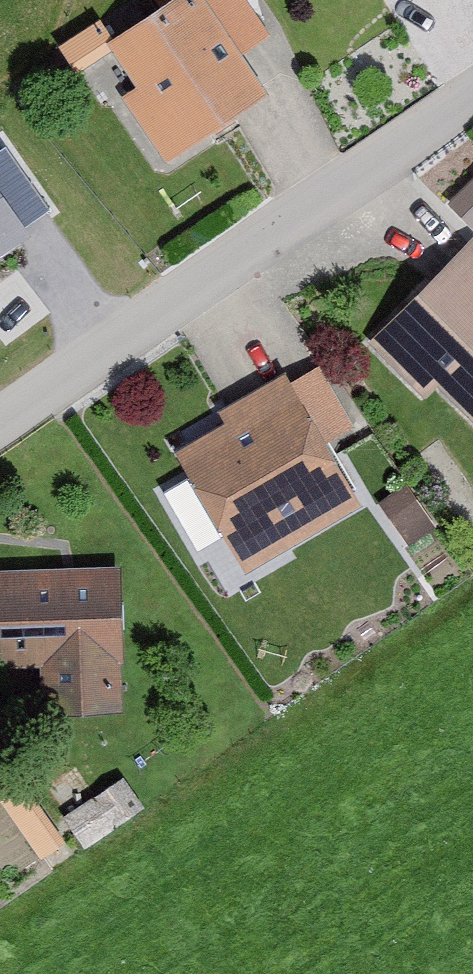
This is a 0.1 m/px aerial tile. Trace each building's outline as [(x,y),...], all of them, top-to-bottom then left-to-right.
[(235,0),(169,0),(98,47),(129,94),(113,105),(156,168),(260,98),(233,58),(261,39),(235,0)] [(5,149),(0,153),(0,254),(26,236),(20,228),(47,210),(5,149)] [(462,239),(362,344),(421,400),(432,389),(470,425),(472,422),(472,249),(462,239)] [(346,430),(312,371),(284,388),(278,378),(211,416),(218,428),(168,457),(238,577),(354,511),(317,447),(346,430)] [(427,535),(397,491),(372,509),(402,552),(427,535)] [(112,573),(0,575),(0,672),(29,672),(29,717),(114,716),(112,573)] [(35,862),(58,845),(0,767),(0,814),(35,862)] [(130,813),(111,785),(56,823),(75,851),(130,813)]
